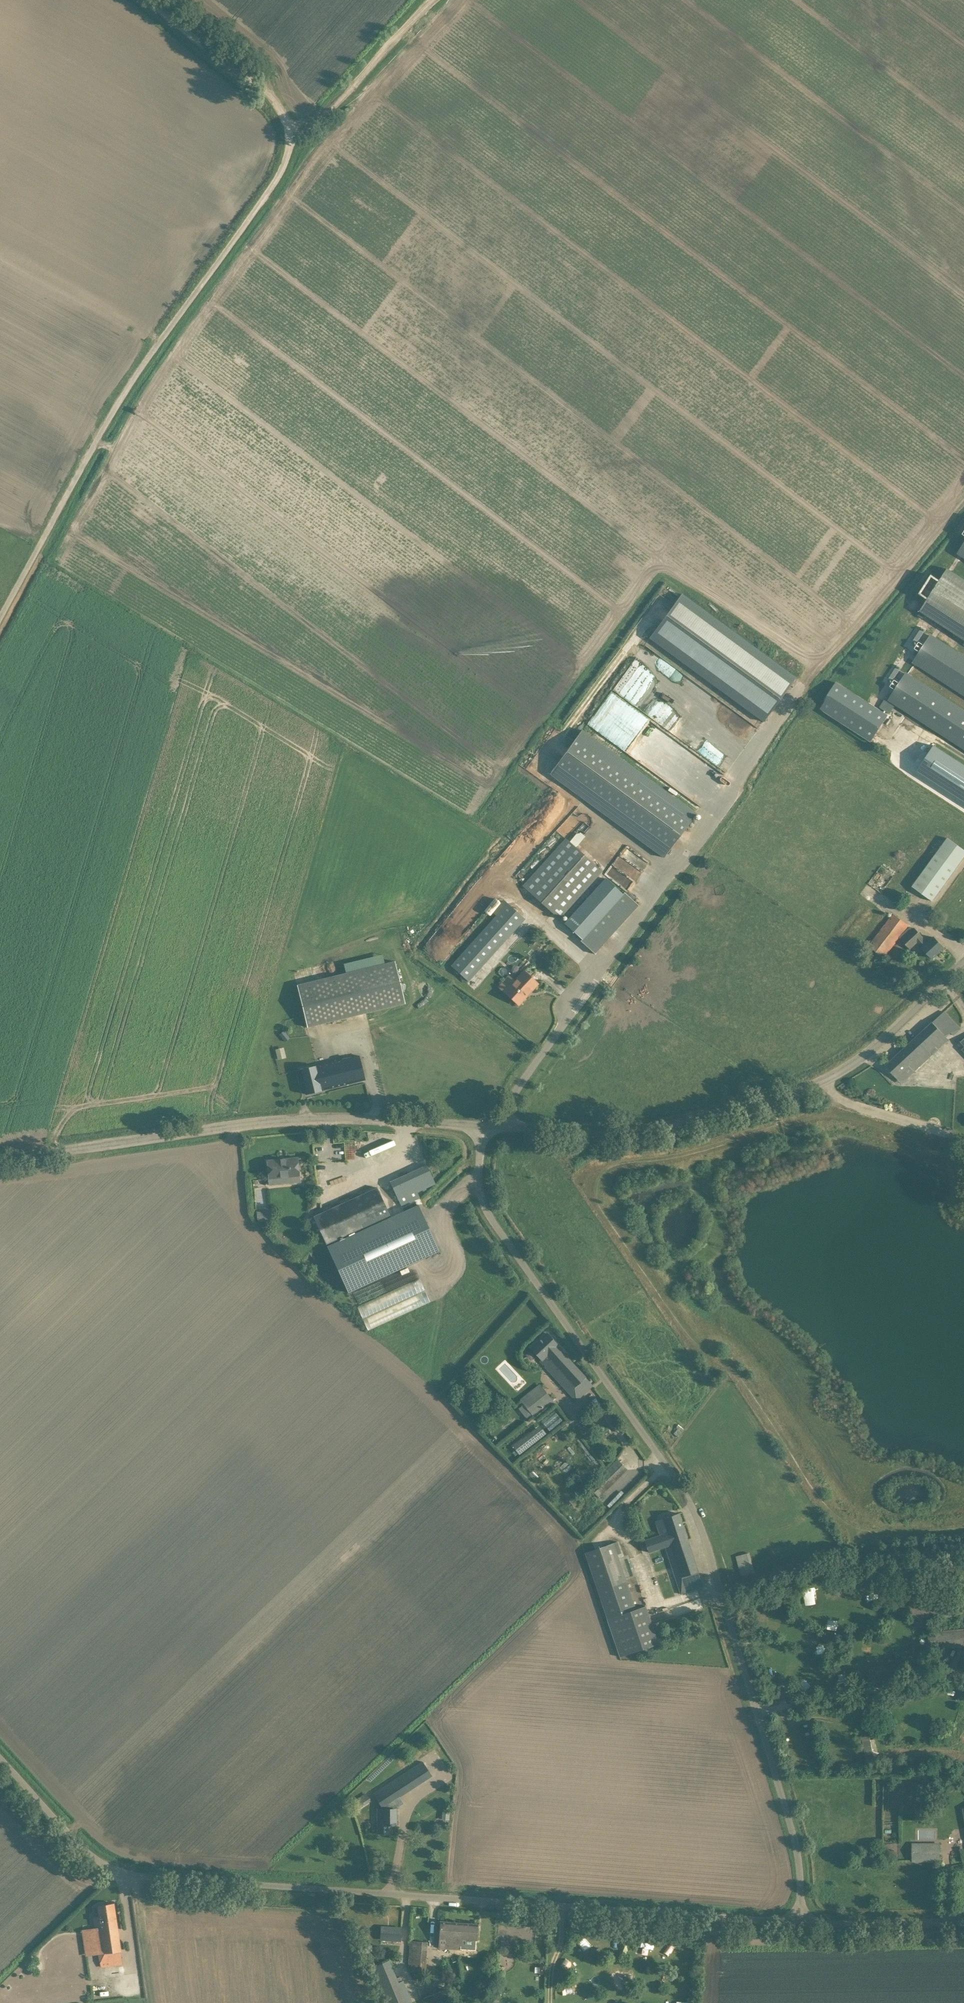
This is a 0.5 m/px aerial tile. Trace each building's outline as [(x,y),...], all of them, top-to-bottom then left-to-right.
[(947,568),(920,611),(928,616),(963,640),(963,579),(947,568)] [(684,593),(654,634),(767,718),(797,677),(684,593)] [(930,636),(924,645),(919,642),(915,649),(919,652),(917,655),(913,661),(913,662),(963,695),(963,658),(930,636)] [(905,674),(900,683),(895,680),(895,679),(890,687),(891,687),(895,690),(893,693),(892,695),(889,699),(889,700),(892,702),(896,705),(963,748),(963,711),(905,674)] [(817,710),(871,741),(887,712),(834,681),(817,710)] [(611,691),(588,724),(601,733),(617,711),(636,724),(643,714),(611,691)] [(880,709),(888,713),(891,708),(883,703),(880,709)] [(583,730),(550,774),(663,858),(696,814),(583,730)] [(944,751),(927,777),(963,801),(963,764),(944,751)] [(577,844),(585,835),(579,830),(571,839),(577,844)] [(559,919),(602,871),(566,838),(523,885),(559,919)] [(935,854),(912,886),(932,902),(956,869),(963,857),(963,850),(947,838),(935,854)] [(616,888),(605,878),(564,923),(582,939),(623,894),(616,888)] [(496,916),(451,965),(469,981),(525,919),(504,900),(492,913),(496,916)] [(886,955),(909,924),(893,913),(870,943),(886,955)] [(944,947),(934,937),(928,943),(922,937),(923,937),(915,928),(902,940),(910,948),(918,942),(923,947),(922,948),(932,958),(944,947)] [(307,1028),(405,1004),(394,961),(297,985),(307,1028)] [(537,983),(530,977),(522,969),(503,990),(518,1004),(537,983)] [(935,1056),(932,1053),(948,1038),(947,1037),(951,1032),(953,1034),(959,1027),(945,1011),(886,1066),(897,1078),(908,1067),(912,1071),(929,1056),(932,1059),(935,1056)] [(279,1034),(285,1042),(290,1038),(285,1031),(284,1030),(279,1034)] [(284,1046),(276,1048),(278,1059),(286,1057),(284,1046)] [(365,1079),(363,1070),(359,1054),(300,1068),(306,1094),(365,1079)] [(270,1184),(282,1183),(292,1182),(291,1176),(299,1175),(298,1158),(267,1161),(268,1169),(266,1169),(267,1175),(269,1175),(270,1184)] [(390,1182),(398,1200),(401,1206),(419,1198),(416,1192),(435,1183),(427,1165),(390,1182)] [(308,1219),(316,1237),(321,1234),(326,1244),(390,1215),(377,1187),(308,1219)] [(347,1292),(441,1251),(418,1201),(390,1215),(326,1244),(347,1292)] [(272,1210),(268,1210),(257,1211),(258,1222),(273,1221),(272,1210)] [(403,1282),(413,1279),(412,1274),(401,1278),(403,1282)] [(368,1330),(430,1302),(419,1279),(357,1307),(368,1330)] [(547,1333),(539,1340),(531,1347),(541,1359),(540,1360),(577,1400),(586,1392),(593,1385),(557,1346),(558,1345),(547,1333)] [(534,1416),(552,1401),(540,1385),(521,1400),(534,1416)] [(559,1407),(542,1420),(550,1431),(567,1418),(559,1407)] [(617,1459),(590,1486),(600,1496),(627,1469),(617,1459)] [(587,1479),(593,1474),(588,1467),(581,1473),(587,1479)] [(631,1483),(635,1479),(637,1481),(639,1479),(628,1469),(622,1475),(631,1483)] [(681,1594),(693,1590),(703,1586),(679,1513),(663,1518),(668,1532),(645,1539),(649,1551),(665,1546),(681,1594)] [(584,1553),(606,1620),(619,1657),(658,1643),(646,1606),(636,1609),(617,1554),(621,1553),(617,1542),(584,1553)] [(750,1553),(736,1557),(741,1575),(754,1571),(750,1553)] [(805,1590),(805,1601),(816,1600),(815,1589),(805,1590)] [(837,1631),(840,1621),(832,1619),(829,1628),(837,1631)] [(927,1631),(929,1650),(963,1646),(963,1628),(927,1631)] [(399,1798),(390,1782),(372,1793),(382,1808),(399,1798)] [(359,1806),(371,1801),(367,1793),(355,1798),(359,1806)] [(396,1809),(378,1809),(378,1833),(390,1833),(390,1824),(396,1824),(396,1809)] [(912,1861),(941,1861),(941,1843),(912,1843),(912,1861)] [(123,1964),(115,1913),(114,1903),(98,1905),(99,1916),(94,1917),(95,1928),(99,1954),(101,1967),(123,1964)] [(440,1921),(440,1931),(438,1948),(462,1949),(462,1940),(465,1940),(465,1939),(477,1940),(478,1924),(440,1921)] [(401,1941),(401,1938),(401,1928),(381,1927),(380,1939),(401,1941)] [(410,1941),(409,1963),(411,1963),(411,1972),(425,1973),(427,1942),(410,1941)] [(403,1980),(398,1982),(389,1960),(372,1968),(386,2002),(412,2002),(403,1980)] [(426,2002),(452,2002),(446,1988),(424,1997),(426,2002)]
